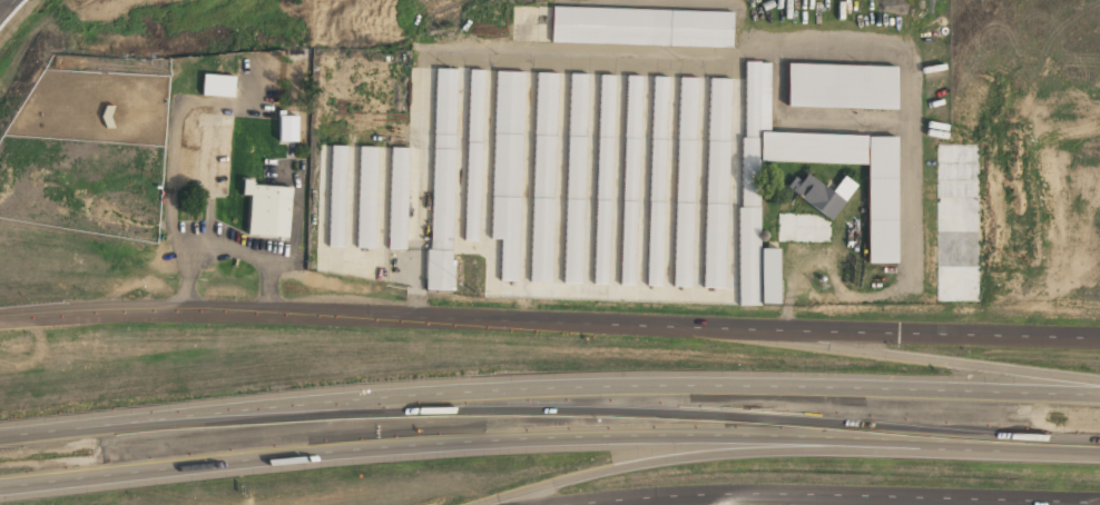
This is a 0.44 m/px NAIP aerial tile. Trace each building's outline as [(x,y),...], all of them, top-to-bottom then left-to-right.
[(550,42),(731,47),(732,12),(551,7),(550,42)] [(895,135),(768,134),(769,62),(741,62),(739,305),(757,305),(759,162),(867,163),(866,262),(894,263),(895,135)] [(895,66),(786,64),(785,107),(894,109),(895,66)] [(456,69),(435,69),(429,290),(450,290),(456,69)] [(482,70),(468,70),(464,240),(478,240),(482,70)] [(522,72),(494,71),(490,239),(499,239),(498,281),(518,281),(522,72)] [(530,281),(551,282),(556,73),(534,73),(530,281)] [(563,283),(581,283),(586,74),(568,74),(563,283)] [(234,97),(234,75),(202,75),(202,96),(234,97)] [(612,75),(598,75),(593,284),(607,284),(612,75)] [(619,285),(633,285),(639,76),(625,76),(619,285)] [(646,286),(660,286),(666,77),(651,77),(646,286)] [(673,286),(690,287),(696,78),(678,77),(673,286)] [(702,287),(724,288),(729,79),(708,78),(702,287)] [(297,141),(296,116),(278,116),(279,142),(297,141)] [(346,146),(331,145),(328,247),(344,247),(346,146)] [(375,248),(377,147),(359,146),(356,248),(375,248)] [(388,249),(406,249),(408,148),(390,147),(388,249)] [(844,201),(835,195),(842,184),(840,183),(834,193),(805,173),(792,193),(831,219),(844,201)] [(249,195),(247,236),(288,237),(290,187),(252,185),(252,180),(242,179),(242,194),(249,195)] [(777,249),(759,249),(759,303),(776,303),(777,249)]
